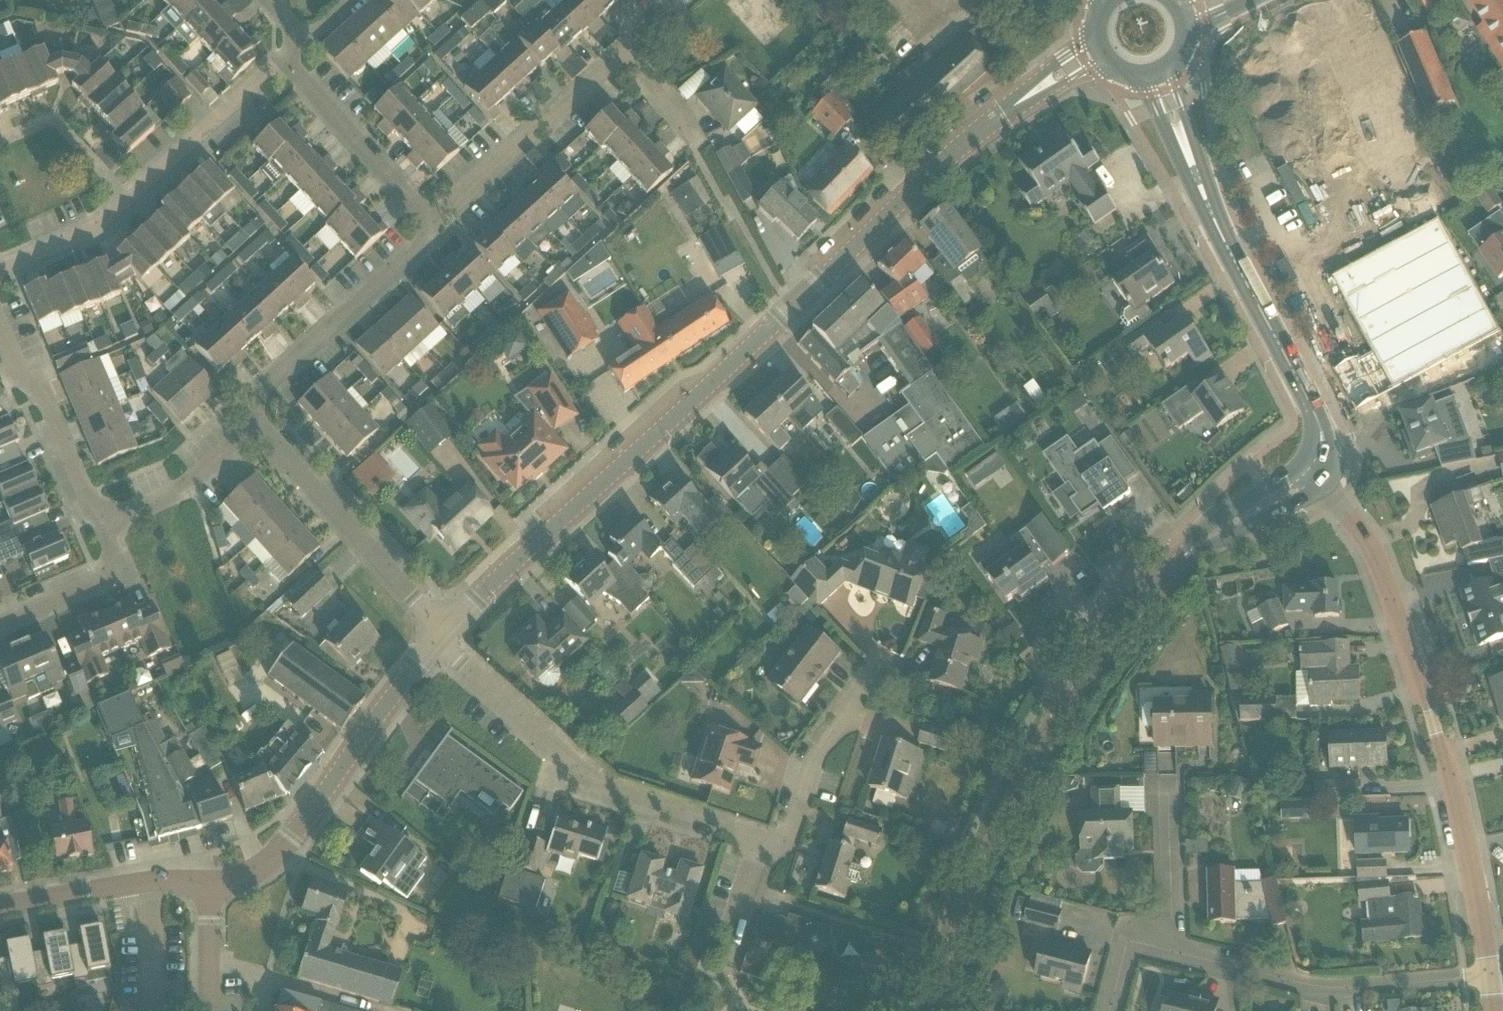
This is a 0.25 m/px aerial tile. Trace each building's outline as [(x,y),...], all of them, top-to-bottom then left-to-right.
[(169,8),(178,0),(162,0),(169,8)] [(184,24),(209,1),(208,0),(178,0),(169,8),(170,9),(184,24)] [(402,31),(420,15),(406,0),(374,0),(373,1),(402,31)] [(420,15),(436,0),(406,0),(420,15)] [(492,16),(507,2),(505,0),(483,0),(480,3),(489,13),(492,16)] [(576,39),(586,30),(592,37),(598,32),(569,0),(568,0),(553,14),(576,39)] [(598,32),(603,26),(598,20),(608,10),(598,0),(569,0),(598,32)] [(608,10),(618,1),(624,7),(630,2),(629,0),(598,0),(608,10)] [(1428,15),(1451,0),(1418,0),(1428,15)] [(1477,15),(1484,24),(1478,29),(1487,42),(1502,66),(1502,0),(1467,0),(1477,15)] [(175,32),(190,48),(198,40),(230,11),(225,6),(219,11),(209,1),(184,24),(176,32),(175,32)] [(391,56),(409,39),(402,31),(373,1),(356,16),(384,48),(391,56)] [(526,16),(566,61),(572,55),(566,49),(576,39),(553,14),(542,2),(526,16)] [(823,2),(812,12),(824,26),(835,16),(823,2)] [(460,21),(470,31),(489,13),(480,3),(460,21)] [(92,8),(79,14),(85,27),(98,21),(92,8)] [(103,28),(107,30),(110,29),(115,27),(117,26),(118,23),(112,10),(111,11),(109,11),(98,16),(103,28)] [(198,40),(213,56),(238,33),(229,23),(235,17),(230,11),(198,40)] [(384,48),(356,16),(338,33),(366,64),(384,48)] [(518,41),(541,66),(552,56),(560,66),(566,61),(526,16),(518,23),(527,33),(518,41)] [(126,33),(142,36),(144,28),(128,24),(126,33)] [(428,41),(434,48),(450,33),(444,26),(428,41)] [(885,138),(898,152),(1004,57),(976,26),(935,63),(927,55),(912,68),(893,86),(901,94),(870,122),(885,138)] [(142,36),(158,40),(160,31),(144,28),(142,36)] [(450,41),(457,48),(469,37),(463,30),(450,41)] [(496,60),(526,92),(531,87),(525,80),(536,70),(513,45),(505,52),(498,43),(500,41),(490,30),(479,40),(497,60),(496,60)] [(238,33),(213,56),(214,58),(227,72),(220,78),(227,86),(255,60),(249,54),(260,44),(254,38),(248,44),(238,33)] [(363,67),(366,64),(338,33),(319,49),(348,81),(363,67)] [(1399,45),(1429,114),(1456,103),(1426,33),(1399,45)] [(434,56),(441,63),(457,48),(450,41),(434,56)] [(159,53),(171,65),(177,59),(166,47),(159,53)] [(43,50),(23,58),(40,98),(47,95),(45,90),(58,84),(55,77),(48,62),(43,50)] [(458,51),(450,58),(457,65),(464,58),(458,51)] [(144,61),(154,72),(162,65),(152,54),(144,61)] [(60,57),(48,62),(55,77),(62,74),(68,75),(71,59),(60,57)] [(22,59),(3,67),(18,101),(31,96),(33,101),(40,98),(23,58),(22,59)] [(393,73),(399,80),(415,66),(409,58),(393,73)] [(71,59),(68,75),(73,76),(78,82),(90,71),(81,61),(71,59)] [(171,65),(182,78),(188,72),(177,59),(171,65)] [(423,66),(434,79),(441,73),(430,60),(423,66)] [(480,74),(504,100),(514,90),(520,97),(526,92),(496,60),(480,74)] [(78,82),(72,87),(81,98),(78,101),(83,107),(115,78),(100,62),(90,71),(78,82)] [(0,68),(0,114),(0,115),(8,111),(6,107),(18,101),(3,67),(0,68)] [(187,84),(200,98),(210,89),(197,75),(195,73),(185,81),(187,84)] [(464,89),(493,121),(499,116),(493,109),(504,100),(480,74),(464,89)] [(698,98),(728,131),(754,107),(724,74),(698,98)] [(751,87),(761,97),(767,91),(768,85),(762,77),(751,87)] [(115,78),(83,107),(88,113),(92,109),(101,120),(129,95),(115,78)] [(160,99),(174,113),(183,105),(175,96),(183,88),(175,79),(158,95),(160,99)] [(441,87),(464,111),(470,105),(448,80),(441,87)] [(811,116),(833,138),(854,117),(853,117),(857,113),(850,106),(852,104),(845,97),(847,95),(840,87),(832,96),(831,95),(811,116)] [(175,96),(183,105),(192,97),(183,88),(175,96)] [(377,128),(382,134),(415,105),(399,88),(374,111),(384,122),(377,128)] [(364,99),(370,106),(379,98),(373,92),(364,99)] [(129,95),(101,120),(110,130),(107,133),(112,140),(140,115),(144,111),(129,95)] [(415,105),(382,134),(387,139),(394,133),(403,144),(429,120),(428,120),(432,117),(423,107),(420,110),(419,110),(415,105)] [(467,115),(482,132),(489,126),(474,109),(467,115)] [(584,133),(600,150),(634,118),(629,112),(620,121),(610,110),(584,133)] [(140,115),(112,140),(121,149),(117,153),(123,159),(154,131),(141,116),(140,115)] [(603,148),(617,163),(643,140),(633,129),(640,123),(634,118),(600,150),(603,148)] [(429,121),(404,144),(413,154),(406,160),(412,166),(444,137),(429,121)] [(260,141),(252,147),(266,163),(268,164),(271,162),(276,167),(302,144),(301,143),(308,137),(298,126),(288,135),(278,124),(274,127),(260,141)] [(444,137),(412,166),(416,171),(423,165),(433,176),(434,175),(459,153),(458,152),(468,143),(454,128),(444,137)] [(617,163),(632,179),(664,150),(658,144),(652,150),(643,140),(617,163)] [(1080,205),(1095,226),(1117,210),(1103,189),(1099,192),(1086,172),(1100,162),(1090,148),(1079,156),(1069,140),(1044,158),(1042,156),(1040,157),(1036,151),(1019,162),(1031,179),(1034,182),(1020,192),(1032,210),(1071,183),(1084,202),(1080,205)] [(276,167),(303,197),(335,168),(327,158),(320,164),(302,144),(276,167)] [(716,156),(727,176),(740,169),(750,159),(742,145),(731,151),(729,149),(716,156)] [(803,192),(829,217),(872,173),(847,148),(803,192)] [(632,179),(647,196),(672,172),(662,161),(669,155),(664,150),(632,179)] [(553,161),(564,174),(570,169),(559,156),(553,161)] [(193,178),(218,206),(234,191),(209,164),(193,178)] [(536,186),(559,212),(576,197),(547,165),(541,170),(546,177),(536,186)] [(325,227),(327,230),(363,198),(356,190),(349,196),(330,176),(337,170),(335,168),(303,197),(328,224),(325,227)] [(727,176),(743,204),(755,197),(740,169),(727,176)] [(246,194),(253,188),(247,182),(236,170),(229,176),(246,194)] [(570,182),(582,195),(589,188),(578,176),(570,182)] [(193,178),(177,192),(202,220),(218,206),(193,178)] [(688,185),(675,194),(680,202),(693,194),(688,185)] [(520,189),(514,194),(543,226),(559,212),(536,186),(526,196),(520,189)] [(246,194),(252,200),(258,194),(253,189),(253,188),(246,194)] [(582,195),(593,207),(601,201),(589,188),(582,195)] [(1476,197),(1488,215),(1498,209),(1501,207),(1489,189),(1477,197),(1476,197)] [(761,207),(758,210),(772,224),(775,220),(797,242),(816,222),(801,207),(793,200),(783,191),(774,201),(771,197),(761,207)] [(177,192),(161,207),(186,234),(202,220),(177,192)] [(504,215),(527,241),(543,226),(514,194),(508,199),(514,206),(504,215)] [(327,230),(355,260),(387,231),(382,225),(375,231),(356,210),(366,202),(363,198),(327,230)] [(258,208),(273,224),(280,218),(265,202),(258,208)] [(622,202),(616,213),(626,219),(632,208),(622,202)] [(190,238),(186,234),(161,207),(155,212),(159,217),(148,226),(173,253),(190,238)] [(933,245),(952,271),(978,252),(959,226),(946,209),(921,229),(933,245)] [(602,218),(614,230),(621,224),(610,211),(602,218)] [(1499,280),(1502,277),(1502,217),(1500,213),(1482,225),(1494,242),(1484,249),(1493,261),(1489,264),(1499,280)] [(482,223),(511,255),(527,241),(504,215),(494,225),(488,218),(482,223)] [(273,224),(281,233),(287,227),(280,218),(273,224)] [(582,237),(589,244),(605,229),(597,220),(595,225),(582,237)] [(1334,278),(1331,279),(1345,304),(1372,355),(1361,361),(1359,356),(1333,370),(1355,411),(1356,413),(1501,334),(1440,221),(1334,278)] [(474,248),(497,273),(514,258),(511,255),(482,223),(476,228),(485,238),(474,248)] [(710,268),(736,255),(721,225),(695,237),(710,268)] [(173,253),(148,226),(138,235),(135,231),(129,236),(157,268),(173,253)] [(226,246),(233,254),(250,240),(242,231),(226,246)] [(275,242),(267,232),(250,248),(260,258),(262,256),(259,252),(268,244),(270,246),(275,242)] [(157,268),(129,236),(123,241),(127,246),(116,255),(120,260),(108,267),(117,288),(135,277),(141,282),(157,268)] [(284,243),(297,257),(304,251),(291,236),(284,243)] [(1121,320),(1129,331),(1153,315),(1146,304),(1176,284),(1159,260),(1163,257),(1149,236),(1125,253),(1135,267),(1113,282),(1129,306),(1123,310),(1121,320)] [(570,249),(576,256),(589,244),(582,237),(570,249)] [(887,307),(897,321),(926,301),(911,279),(924,266),(917,258),(902,243),(877,267),(893,284),(878,294),(887,307)] [(250,248),(238,258),(244,266),(254,257),(257,260),(260,258),(250,248)] [(297,257),(307,268),(314,261),(304,251),(297,257)] [(211,261),(218,268),(228,259),(221,252),(211,261)] [(453,255),(448,260),(477,292),(489,305),(505,291),(470,252),(459,262),(453,255)] [(291,260),(275,274),(304,307),(310,302),(304,295),(315,285),(301,270),(292,260),(291,260)] [(448,272),(437,282),(460,307),(469,317),(485,303),(476,293),(477,292),(448,260),(442,265),(448,272)] [(555,271),(562,278),(574,267),(568,260),(555,271)] [(90,262),(83,265),(100,304),(120,296),(117,288),(108,267),(106,262),(93,267),(90,262)] [(78,273),(66,279),(80,313),(100,304),(83,265),(76,268),(78,273)] [(198,271),(194,275),(202,283),(212,273),(205,265),(198,271)] [(206,288),(212,295),(237,272),(230,265),(206,288)] [(310,271),(322,283),(328,278),(317,265),(310,271)] [(543,283),(549,290),(562,278),(555,271),(543,283)] [(275,275),(259,289),(282,315),(292,305),(299,312),(304,307),(275,274),(275,275)] [(178,290),(185,298),(202,283),(194,275),(178,290)] [(948,286),(964,308),(977,299),(961,276),(948,286)] [(51,279),(44,282),(59,317),(61,322),(80,313),(66,279),(53,284),(51,279)] [(44,282),(23,291),(25,296),(38,326),(58,317),(59,317),(44,282)] [(421,284),(415,290),(444,322),(460,307),(437,282),(427,291),(421,284)] [(901,396),(955,472),(985,450),(943,391),(937,384),(930,374),(933,372),(922,358),(923,357),(903,330),(897,321),(887,307),(884,310),(883,308),(883,307),(860,283),(811,330),(813,333),(814,332),(848,370),(849,369),(846,365),(878,342),(910,390),(901,396)] [(519,296),(525,303),(537,291),(531,285),(519,296)] [(1026,304),(1027,305),(1044,293),(1043,292),(1037,296),(1029,285),(1020,291),(1028,302),(1026,304)] [(259,289),(243,304),(272,336),(278,331),(272,324),(282,315),(259,289)] [(174,317),(180,324),(193,312),(199,318),(205,313),(199,306),(202,304),(205,307),(212,301),(204,292),(200,296),(198,294),(174,317)] [(537,313),(567,360),(598,340),(594,334),(598,332),(586,313),(583,315),(569,292),(537,313)] [(1044,293),(1027,305),(1037,319),(1047,312),(1054,307),(1044,293)] [(392,313),(420,344),(439,328),(410,297),(392,313)] [(636,350),(607,368),(624,394),(728,325),(709,297),(657,331),(649,320),(626,335),(636,350)] [(513,301),(501,312),(506,317),(508,319),(520,308),(513,301)] [(243,304),(227,318),(250,344),(260,334),(266,341),(272,336),(243,304)] [(500,311),(497,314),(502,320),(506,317),(501,312),(500,311)] [(161,312),(152,320),(159,328),(168,320),(161,312)] [(383,321),(374,329),(402,361),(411,352),(420,344),(392,313),(383,321)] [(227,318),(211,333),(240,365),(246,360),(240,353),(250,344),(227,318)] [(903,330),(923,357),(939,346),(919,318),(903,330)] [(1149,346),(1167,371),(1189,356),(1197,368),(1213,357),(1186,319),(1167,332),(1159,321),(1124,345),(1133,357),(1149,346)] [(149,321),(140,325),(145,336),(154,332),(149,321)] [(131,323),(119,328),(125,342),(127,342),(138,337),(131,323)] [(473,346),(479,353),(504,331),(498,323),(473,346)] [(356,346),(384,377),(402,361),(374,329),(356,346)] [(814,332),(813,333),(799,346),(833,384),(834,383),(848,398),(859,388),(847,371),(848,370),(814,332)] [(211,333),(194,348),(204,359),(218,373),(229,363),(235,370),(240,365),(211,333)] [(520,335),(499,347),(505,358),(527,347),(520,335)] [(152,355),(158,363),(169,352),(163,345),(162,346),(154,337),(146,343),(154,353),(152,355)] [(94,344),(98,354),(112,348),(108,338),(94,344)] [(86,346),(75,350),(80,361),(91,357),(86,346)] [(53,360),(58,371),(76,364),(80,361),(75,350),(53,360)] [(171,376),(199,408),(217,391),(189,360),(181,352),(164,367),(166,371),(171,376)] [(147,360),(153,367),(158,363),(152,355),(147,360)] [(352,364),(372,386),(378,380),(358,358),(352,364)] [(128,363),(132,374),(141,370),(137,359),(128,363)] [(60,377),(70,400),(109,384),(99,360),(79,369),(79,370),(60,377)] [(452,364),(445,371),(451,378),(458,371),(452,364)] [(132,374),(136,382),(145,379),(141,370),(132,374)] [(445,371),(437,378),(443,385),(451,378),(445,371)] [(788,375),(766,395),(788,419),(801,432),(811,423),(813,420),(822,412),(810,399),(802,390),(788,375)] [(152,393),(181,424),(199,408),(171,376),(152,393)] [(329,376),(298,405),(314,423),(346,394),(329,376)] [(507,482),(515,492),(531,478),(533,480),(565,451),(548,433),(553,428),(554,430),(576,417),(550,377),(529,391),(542,412),(535,418),(534,416),(513,435),(514,437),(505,445),(495,434),(480,448),(488,458),(483,462),(504,485),(507,482)] [(437,378),(430,385),(436,392),(443,385),(437,378)] [(1162,406),(1179,430),(1206,412),(1207,414),(1218,430),(1244,411),(1223,380),(1197,398),(1190,388),(1198,383),(1197,382),(1181,393),(1162,406)] [(1033,381),(1023,388),(1037,407),(1046,400),(1033,381)] [(420,383),(411,391),(418,399),(427,390),(420,383)] [(70,400),(79,422),(118,405),(109,384),(70,400)] [(411,417),(387,389),(379,396),(387,404),(388,403),(397,414),(398,419),(402,424),(411,417)] [(404,400),(410,407),(418,399),(412,392),(404,400)] [(346,394),(314,423),(322,432),(330,440),(361,412),(346,394)] [(1080,394),(1068,403),(1075,414),(1088,405),(1080,394)] [(766,439),(779,453),(790,442),(778,429),(788,419),(766,395),(744,416),(758,430),(766,440),(766,439)] [(1435,449),(1442,468),(1476,461),(1472,439),(1447,444),(1441,427),(1462,419),(1454,398),(1433,406),(1432,404),(1402,415),(1411,439),(1407,441),(1415,462),(1433,455),(1431,450),(1435,449)] [(148,409),(162,425),(168,420),(154,404),(148,409)] [(79,422),(88,444),(127,427),(118,405),(79,422)] [(825,418),(857,456),(869,446),(862,439),(863,438),(837,408),(825,418)] [(409,424),(430,454),(451,438),(430,409),(409,424)] [(361,412),(330,440),(347,459),(362,445),(378,430),(361,412)] [(19,443),(16,437),(17,435),(17,432),(15,427),(13,425),(11,424),(8,419),(0,422),(0,451),(19,443)] [(88,444),(98,466),(137,450),(127,427),(88,444)] [(1121,438),(1129,449),(1137,443),(1129,432),(1121,438)] [(1070,501),(1082,518),(1107,501),(1112,507),(1131,493),(1124,483),(1137,474),(1112,438),(1099,447),(1095,442),(1077,454),(1068,441),(1048,454),(1060,472),(1058,473),(1067,486),(1069,485),(1077,496),(1070,501)] [(751,483),(784,520),(799,506),(792,498),(767,472),(764,468),(755,476),(745,466),(732,451),(721,461),(709,449),(697,460),(711,475),(733,500),(751,483)] [(369,461),(352,476),(369,495),(370,494),(375,490),(376,490),(380,487),(379,486),(391,476),(377,460),(373,464),(371,463),(369,461)] [(767,472),(792,498),(804,487),(780,460),(767,472)] [(983,464),(966,476),(975,489),(992,477),(983,464)] [(4,504),(38,489),(36,483),(36,481),(37,478),(36,476),(34,473),(33,472),(32,471),(30,471),(28,465),(0,477),(0,495),(4,504)] [(239,523),(271,494),(254,476),(223,505),(239,523)] [(1433,508),(1447,547),(1460,542),(1464,552),(1468,566),(1487,562),(1502,558),(1502,540),(1494,541),(1482,545),(1482,544),(1468,507),(1480,503),(1483,502),(1473,476),(1456,482),(1437,490),(1442,504),(1433,508)] [(681,521),(699,540),(719,522),(678,477),(651,502),(665,517),(674,528),(681,521)] [(1188,487),(1177,497),(1182,503),(1194,493),(1188,487)] [(0,546),(24,536),(35,531),(31,521),(48,513),(46,507),(46,506),(47,502),(46,500),(44,497),(43,495),(40,494),(38,489),(4,504),(11,522),(0,527),(0,545),(0,546)] [(436,532),(452,550),(490,515),(476,500),(467,490),(442,512),(425,494),(406,511),(430,538),(436,532)] [(838,509),(850,517),(861,500),(849,492),(838,509)] [(287,512),(271,494),(231,531),(247,549),(255,541),(287,512)] [(256,541),(248,548),(264,566),(272,559),(303,531),(287,512),(256,541)] [(973,518),(971,533),(974,537),(987,527),(978,515),(973,518)] [(614,563),(622,572),(623,572),(641,555),(647,562),(661,550),(650,538),(633,518),(609,539),(616,548),(608,555),(614,563)] [(987,575),(1007,603),(1019,594),(1022,599),(1022,600),(1048,582),(1039,570),(1050,562),(1053,567),(1070,555),(1043,518),(1011,541),(1019,552),(987,575)] [(25,555),(34,577),(54,569),(53,566),(68,560),(66,557),(70,555),(62,536),(58,537),(57,534),(50,538),(45,527),(35,531),(24,536),(0,546),(0,565),(25,555)] [(222,528),(213,530),(216,541),(224,537),(222,528)] [(264,566),(280,584),(320,549),(303,531),(272,559),(264,566)] [(218,551),(227,549),(224,537),(216,541),(218,551)] [(816,562),(794,582),(798,587),(810,600),(818,608),(846,583),(895,602),(897,595),(915,603),(917,598),(928,603),(940,572),(929,568),(924,565),(929,552),(910,544),(905,558),(885,550),(881,560),(866,555),(860,570),(842,563),(829,576),(816,562)] [(684,555),(712,585),(722,576),(715,569),(716,568),(695,545),(684,555)] [(674,565),(672,566),(693,589),(696,586),(707,598),(715,589),(712,585),(684,555),(674,565)] [(589,558),(565,580),(579,595),(590,608),(604,595),(619,605),(626,599),(637,611),(648,600),(623,572),(622,572),(614,563),(613,564),(617,568),(607,577),(589,558)] [(246,568),(239,574),(247,582),(253,575),(246,568)] [(254,590),(260,583),(253,575),(247,582),(254,590)] [(287,603),(300,617),(315,604),(330,590),(317,576),(302,590),(287,603)] [(1463,593),(1473,624),(1481,646),(1500,639),(1502,638),(1502,580),(1497,582),(1482,587),(1463,593)] [(1315,588),(1286,589),(1287,612),(1303,611),(1315,611),(1315,615),(1315,618),(1320,618),(1340,617),(1340,616),(1342,614),(1341,603),(1339,602),(1338,585),(1315,586),(1315,588)] [(798,587),(788,596),(800,610),(810,600),(798,587)] [(564,616),(581,634),(596,621),(577,599),(561,613),(564,616)] [(140,642),(148,659),(171,650),(161,626),(153,607),(136,614),(130,600),(119,604),(120,608),(106,614),(121,650),(140,642)] [(1247,614),(1256,636),(1268,630),(1270,634),(1288,626),(1285,619),(1277,601),(1247,614)] [(931,682),(961,692),(972,658),(978,660),(983,643),(947,632),(946,633),(941,631),(946,616),(930,611),(921,642),(942,648),(931,682)] [(76,662),(86,686),(109,676),(101,659),(121,650),(106,614),(91,620),(90,617),(78,621),(85,636),(68,643),(76,662)] [(325,643),(350,668),(378,640),(353,615),(340,628),(334,622),(326,629),(332,636),(325,643)] [(535,619),(513,639),(525,652),(516,660),(536,683),(537,682),(541,687),(547,688),(553,687),(557,683),(559,677),(557,671),(553,667),(566,655),(570,659),(589,643),(581,634),(564,616),(547,632),(535,619)] [(977,635),(990,639),(993,627),(980,624),(977,635)] [(790,661),(775,681),(787,689),(784,693),(785,694),(800,706),(840,653),(825,642),(809,629),(787,658),(790,661)] [(20,646),(40,696),(53,691),(52,686),(63,681),(44,636),(20,646)] [(1302,672),(1310,672),(1311,707),(1332,706),(1332,701),(1360,700),(1359,670),(1349,670),(1348,644),(1328,645),(1324,645),(1300,646),(1302,672)] [(14,702),(27,696),(29,701),(40,696),(20,646),(0,655),(0,670),(14,702)] [(267,677),(342,732),(365,699),(292,646),(267,677)] [(1226,669),(1239,666),(1234,646),(1221,649),(1226,669)] [(217,660),(223,674),(237,668),(231,654),(217,660)] [(161,664),(167,677),(185,669),(180,656),(161,664)] [(79,696),(86,711),(95,707),(88,692),(86,686),(76,662),(62,668),(74,698),(79,696)] [(1223,666),(1211,668),(1214,684),(1226,682),(1223,666)] [(1502,720),(1502,679),(1492,682),(1502,720)] [(613,712),(626,727),(648,708),(643,702),(624,681),(614,690),(624,702),(613,712)] [(657,689),(643,702),(648,708),(662,695),(657,689)] [(0,694),(0,713),(6,727),(18,721),(5,692),(0,694)] [(142,817),(149,843),(201,829),(196,816),(190,818),(190,815),(187,816),(181,792),(160,754),(160,753),(158,750),(145,727),(144,727),(130,695),(95,711),(142,817)] [(1157,730),(1157,748),(1212,747),(1211,697),(1192,697),(1192,705),(1156,705),(1156,706),(1148,706),(1145,708),(1143,711),(1144,725),(1146,728),(1148,729),(1157,730)] [(1277,722),(1276,698),(1241,700),(1242,724),(1277,722)] [(239,720),(234,723),(240,731),(244,728),(239,720)] [(68,722),(53,728),(58,739),(73,733),(68,722)] [(263,773),(286,797),(322,754),(297,733),(287,725),(263,753),(261,752),(253,760),(263,773)] [(919,744),(950,754),(956,736),(925,726),(919,744)] [(188,738),(208,772),(224,763),(204,728),(188,738)] [(692,782),(728,793),(737,765),(753,770),(760,749),(744,744),(745,740),(709,729),(692,782)] [(1330,736),(1331,768),(1388,766),(1386,734),(1330,736)] [(522,794),(446,739),(415,782),(445,804),(456,789),(471,799),(478,788),(510,811),(522,794)] [(176,741),(158,750),(160,753),(160,754),(181,792),(187,816),(190,815),(190,818),(196,816),(201,829),(232,819),(225,801),(219,803),(215,788),(199,794),(192,781),(196,778),(178,745),(176,741)] [(870,788),(909,801),(924,754),(885,741),(870,788)] [(237,795),(245,814),(282,798),(261,772),(232,783),(237,795)] [(1229,797),(1243,804),(1252,784),(1237,778),(1229,797)] [(1316,785),(1316,801),(1361,799),(1361,782),(1316,785)] [(1077,868),(1084,875),(1097,875),(1103,867),(1103,861),(1125,860),(1125,850),(1134,850),(1133,814),(1123,814),(1122,789),(1092,790),(1093,815),(1081,815),(1082,845),(1082,852),(1076,858),(1077,868)] [(49,829),(56,863),(93,855),(87,822),(75,824),(71,800),(59,802),(63,826),(49,829)] [(1308,803),(1282,804),(1283,819),(1309,818),(1308,803)] [(11,872),(9,863),(20,861),(12,822),(2,823),(0,812),(0,874),(11,872)] [(414,889),(433,864),(370,819),(358,836),(377,850),(360,873),(379,887),(382,882),(400,895),(408,884),(414,889)] [(1356,819),(1357,855),(1386,854),(1409,854),(1408,821),(1384,822),(1379,822),(1379,819),(1356,819)] [(816,873),(812,886),(815,887),(814,890),(844,900),(850,882),(856,884),(861,869),(849,865),(853,852),(852,852),(856,840),(876,847),(881,832),(866,827),(847,821),(838,847),(829,844),(819,874),(816,873)] [(562,851),(597,862),(607,832),(588,826),(586,832),(556,822),(546,852),(560,857),(562,851)] [(519,868),(535,873),(545,845),(529,839),(519,868)] [(635,877),(628,901),(649,908),(652,898),(666,902),(663,912),(667,913),(687,920),(702,871),(681,864),(677,877),(660,872),(663,864),(641,857),(635,877)] [(1358,863),(1359,879),(1388,878),(1387,862),(1358,863)] [(507,869),(498,899),(536,911),(545,881),(507,869)] [(1235,870),(1207,871),(1209,924),(1237,923),(1237,922),(1271,921),(1273,928),(1287,925),(1280,900),(1276,880),(1262,883),(1263,884),(1235,885),(1235,877),(1235,870)] [(1363,923),(1365,943),(1398,939),(1399,940),(1425,938),(1423,918),(1420,918),(1418,897),(1399,899),(1390,900),(1388,878),(1359,879),(1360,904),(1368,903),(1370,922),(1363,923)] [(316,986),(392,1008),(403,972),(330,950),(347,898),(311,886),(303,912),(319,918),(311,944),(307,943),(296,979),(316,986)] [(607,905),(604,913),(605,917),(611,918),(614,917),(617,908),(615,904),(610,903),(607,905)] [(1026,921),(1058,929),(1062,913),(1030,905),(1026,921)] [(790,1010),(805,1010),(806,1009),(813,1010),(825,1010),(827,1007),(840,1010),(843,1010),(851,986),(846,984),(852,969),(839,965),(839,964),(828,942),(832,930),(788,916),(787,921),(776,917),(774,923),(758,918),(740,974),(766,982),(773,959),(793,949),(804,970),(797,974),(804,986),(800,998),(788,1004),(787,1003),(785,1009),(790,1010)] [(72,977),(73,982),(89,979),(88,974),(110,970),(102,927),(78,931),(82,951),(69,953),(68,953),(73,977),(72,977)] [(36,984),(37,989),(52,986),(51,981),(72,977),(73,977),(68,953),(69,953),(65,934),(42,938),(46,958),(32,960),(36,984)] [(0,996),(16,993),(15,988),(36,984),(32,960),(29,941),(5,945),(9,965),(0,966),(0,995),(0,996)] [(1045,943),(1037,976),(1056,981),(1064,983),(1083,988),(1092,955),(1045,943)] [(281,992),(276,1010),(348,1010),(281,992)] [(1166,1010),(1216,1010),(1217,1008),(1170,997),(1166,1010)]
